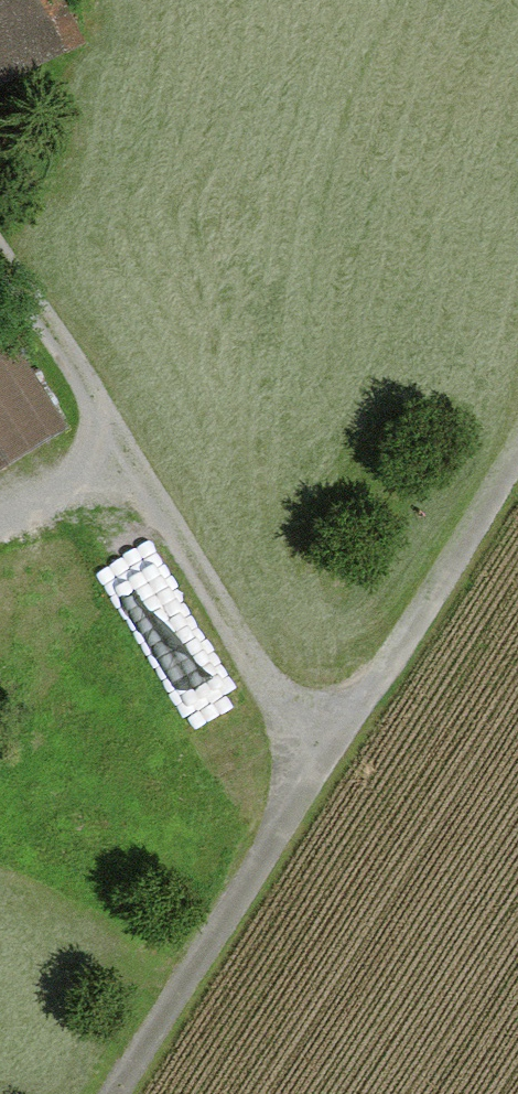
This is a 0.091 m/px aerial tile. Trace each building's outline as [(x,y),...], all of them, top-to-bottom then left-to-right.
[(86,51),(57,0),(0,0),(0,99),(86,51)] [(62,430),(0,339),(0,468),(62,430)]
